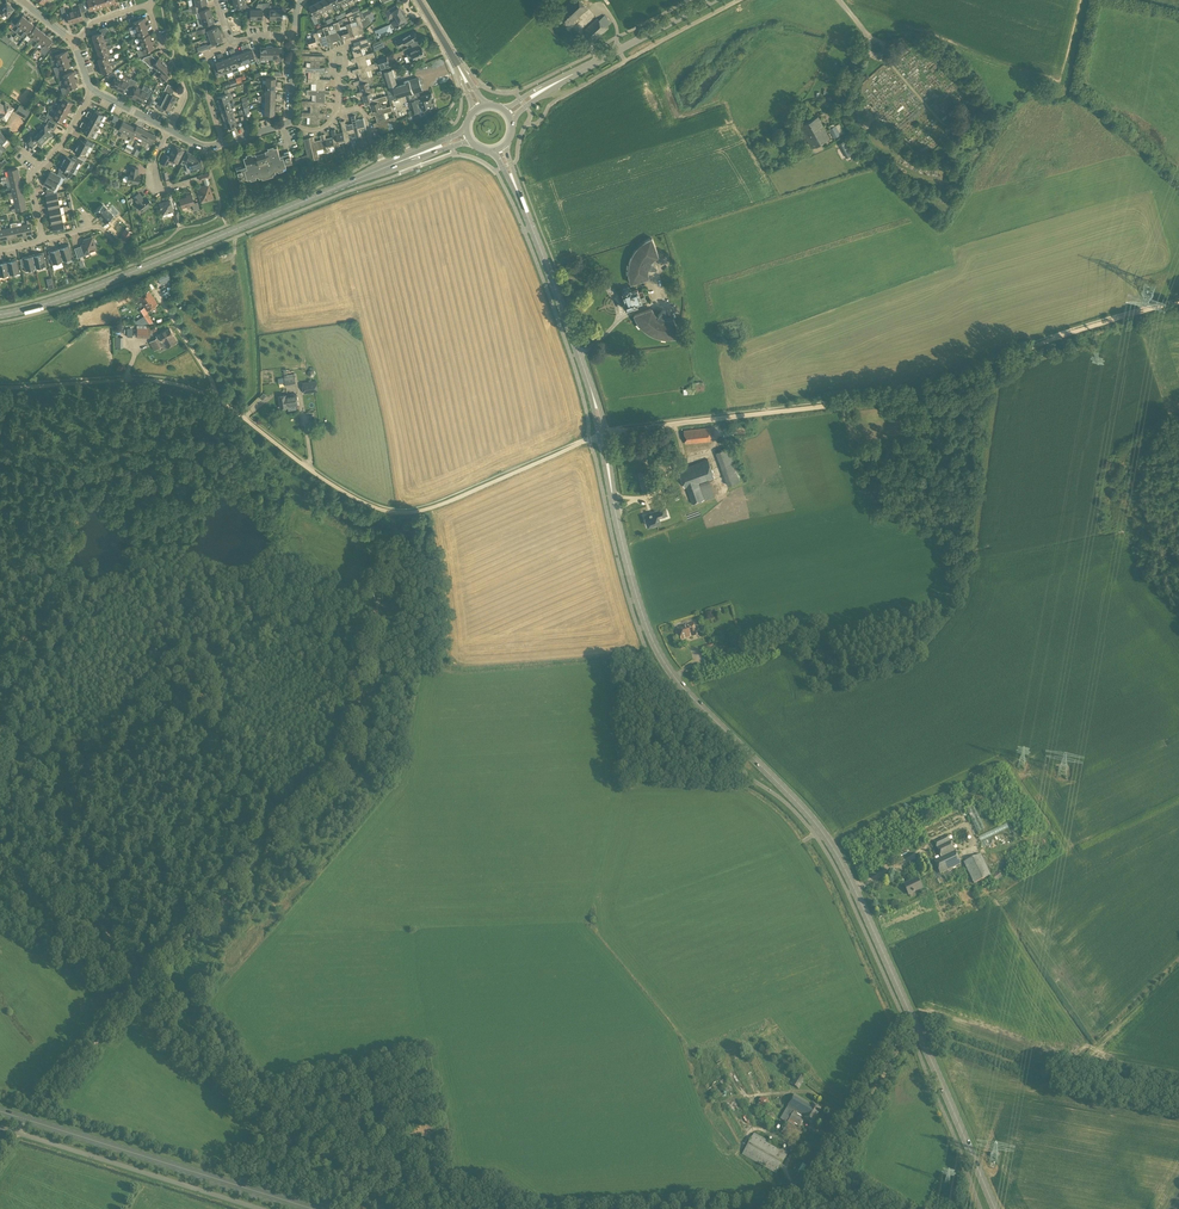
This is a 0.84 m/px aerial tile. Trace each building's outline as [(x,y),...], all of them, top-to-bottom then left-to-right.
[(94,0),(87,0),(90,10),(94,8),(95,11),(97,10),(94,0)] [(103,5),(101,0),(94,0),(97,10),(99,9),(99,7),(103,5)] [(193,5),(191,6),(191,9),(200,7),(199,4),(206,3),(206,2),(207,1),(207,0),(192,0),(193,5)] [(248,6),(244,3),(243,0),(236,0),(233,1),(234,7),(242,5),(243,9),(245,10),(248,7),(248,6)] [(316,19),(319,18),(317,14),(321,12),(317,4),(316,2),(315,0),(312,2),(313,4),(310,6),(314,15),(316,19)] [(320,0),(316,2),(317,4),(321,12),(323,16),(326,15),(323,11),(327,9),(323,1),(323,0),(320,0)] [(323,1),(327,9),(329,13),(332,11),(330,7),(334,5),(331,0),(323,0),(323,1)] [(334,5),(336,9),(338,8),(336,4),(340,2),(339,0),(331,0),(334,5)] [(340,2),(343,8),(346,7),(344,3),(347,1),(348,1),(347,0),(339,0),(340,2)] [(587,8),(580,0),(572,0),(557,14),(568,26),(587,8)] [(0,1),(0,16),(1,17),(4,13),(7,16),(10,12),(11,12),(13,10),(12,9),(13,8),(10,5),(7,2),(6,2),(4,4),(0,1)] [(72,10),(76,21),(83,19),(81,12),(85,10),(83,2),(78,4),(79,7),(72,10)] [(256,19),(262,19),(262,11),(265,11),(266,4),(266,3),(262,3),(262,5),(260,5),(257,3),(256,7),(256,9),(256,18),(256,19)] [(269,3),(266,3),(266,4),(265,11),(269,11),(269,19),(276,19),(276,6),(275,6),(275,5),(269,5),(269,3)] [(281,3),(281,6),(276,6),(276,19),(277,20),(280,20),(281,19),(282,19),(282,14),(285,14),(285,3),(281,3)] [(76,21),(72,10),(65,12),(63,6),(59,8),(62,16),(66,15),(69,24),(76,21)] [(251,9),(248,6),(248,7),(245,10),(247,12),(249,11),(250,19),(256,19),(256,18),(256,9),(251,9)] [(397,9),(396,6),(385,12),(389,18),(395,14),(398,19),(392,23),(389,24),(374,30),(378,38),(393,32),(392,30),(395,28),(395,29),(405,23),(404,20),(405,19),(399,8),(397,9)] [(200,7),(191,9),(192,13),(195,12),(197,19),(201,18),(211,15),(210,8),(201,11),(200,7)] [(360,15),(364,28),(371,22),(368,18),(365,19),(365,18),(374,14),(372,9),(363,12),(363,11),(359,12),(360,15)] [(10,24),(13,26),(15,24),(19,26),(15,31),(17,33),(21,28),(28,20),(24,17),(25,16),(24,15),(23,14),(18,20),(15,18),(10,24)] [(196,30),(207,27),(206,24),(213,22),(211,15),(201,18),(197,19),(196,19),(198,26),(195,27),(196,30)] [(360,15),(355,17),(358,25),(351,27),(354,35),(365,32),(364,28),(360,15)] [(610,22),(604,16),(599,20),(597,18),(584,31),(594,42),(607,29),(605,27),(610,22)] [(130,30),(135,28),(145,25),(144,21),(146,21),(145,19),(146,19),(145,17),(137,20),(136,17),(128,19),(129,23),(133,22),(134,25),(129,27),(130,30)] [(29,18),(28,20),(21,28),(24,31),(21,36),(23,37),(27,33),(33,24),(30,22),(31,20),(30,19),(29,18)] [(340,30),(341,30),(338,22),(334,23),(336,31),(330,33),(332,42),(339,40),(340,45),(344,43),(343,39),(342,37),(340,30)] [(354,35),(351,27),(350,23),(345,24),(347,28),(341,30),(340,30),(342,37),(343,39),(354,35)] [(30,43),(34,39),(41,30),(38,28),(39,26),(37,25),(38,25),(36,24),(28,34),(32,37),(28,41),(30,43)] [(145,25),(135,28),(136,32),(131,34),(132,37),(148,32),(146,28),(148,28),(147,26),(148,26),(148,24),(145,25)] [(197,34),(205,31),(206,34),(207,34),(208,34),(209,36),(220,33),(217,26),(208,30),(207,27),(196,30),(197,34)] [(330,33),(328,26),(323,27),(325,35),(319,37),(320,42),(322,46),(329,44),(330,49),(334,48),(332,42),(330,33)] [(91,43),(94,42),(104,39),(103,35),(108,33),(106,27),(99,29),(100,33),(91,36),(93,39),(91,40),(92,42),(91,42),(91,43)] [(44,38),(46,34),(43,32),(44,31),(43,30),(43,29),(42,28),(41,30),(34,39),(37,41),(34,46),(36,48),(40,43),(44,38)] [(412,47),(420,44),(417,39),(418,39),(416,37),(416,36),(415,34),(414,33),(413,31),(406,35),(405,35),(403,36),(403,37),(397,40),(397,41),(395,42),(398,48),(400,47),(406,44),(407,46),(410,44),(412,47)] [(319,37),(318,32),(313,33),(314,37),(307,39),(310,47),(317,45),(317,43),(320,42),(319,37)] [(49,48),(47,46),(52,39),(49,36),(50,35),(49,34),(48,33),(46,34),(44,38),(40,43),(43,46),(39,50),(45,54),(49,48)] [(220,33),(209,36),(212,43),(207,45),(208,48),(216,45),(215,42),(222,39),(220,33)] [(12,40),(3,34),(0,38),(8,44),(12,40)] [(141,45),(151,41),(150,37),(151,37),(151,35),(151,34),(138,38),(140,42),(134,43),(135,46),(141,44),(141,45)] [(96,49),(106,46),(105,42),(111,40),(110,37),(104,39),(94,42),(95,46),(94,47),(94,48),(93,49),(94,50),(96,49)] [(359,40),(360,44),(352,47),(353,51),(352,51),(354,58),(363,55),(361,49),(369,46),(367,38),(359,40)] [(12,40),(9,44),(16,49),(18,45),(12,40)] [(375,50),(384,46),(382,40),(373,44),(375,50)] [(151,41),(141,45),(142,48),(137,50),(139,56),(146,54),(145,51),(153,48),(152,44),(154,44),(153,42),(154,42),(153,41),(151,41)] [(106,46),(96,49),(97,53),(96,53),(96,55),(96,57),(99,56),(109,53),(108,49),(113,47),(112,44),(106,46)] [(261,58),(266,58),(266,46),(260,46),(260,56),(254,56),(256,59),(257,63),(261,61),(261,58)] [(272,46),(272,58),(276,58),(276,61),(282,61),(282,53),(278,53),(278,46),(272,46)] [(425,55),(421,47),(417,49),(416,49),(411,51),(412,52),(407,54),(411,61),(425,55)] [(256,59),(254,56),(252,49),(246,51),(249,61),(256,59)] [(59,50),(51,52),(53,56),(55,55),(56,59),(51,61),(52,64),(57,62),(69,58),(67,58),(66,55),(67,54),(67,53),(67,52),(67,51),(60,53),(59,50)] [(243,63),(249,61),(246,51),(240,53),(243,63)] [(368,65),(366,59),(374,56),(373,52),(363,55),(354,58),(351,58),(352,62),(357,61),(359,68),(368,65)] [(237,66),(243,63),(240,53),(233,56),(237,66)] [(109,62),(108,58),(114,56),(113,54),(107,56),(107,55),(97,59),(98,63),(97,63),(98,65),(97,65),(97,67),(100,66),(109,62)] [(155,61),(153,59),(151,55),(144,57),(142,59),(150,67),(152,65),(157,70),(165,63),(159,57),(155,61)] [(306,63),(306,66),(310,66),(320,67),(320,59),(325,60),(325,56),(302,55),(302,60),(311,60),(311,63),(306,63)] [(231,68),(237,66),(233,56),(227,58),(231,68)] [(381,69),(386,67),(385,64),(389,63),(387,56),(378,59),(381,69)] [(59,66),(53,68),(55,74),(62,72),(61,68),(69,65),(68,61),(70,61),(69,59),(70,59),(69,58),(57,62),(59,66)] [(233,74),(232,71),(231,68),(227,58),(221,60),(226,73),(227,73),(228,76),(233,74)] [(109,62),(100,66),(101,69),(99,70),(100,71),(99,72),(100,73),(112,69),(110,65),(116,63),(115,60),(109,62)] [(216,76),(220,75),(220,76),(226,73),(221,60),(215,62),(217,67),(213,68),(216,76)] [(165,63),(157,70),(160,73),(157,76),(163,82),(169,76),(166,73),(170,68),(165,63)] [(369,77),(369,76),(367,70),(375,68),(374,63),(368,65),(359,68),(352,70),(353,74),(358,72),(360,79),(360,80),(369,77)] [(320,67),(310,66),(306,66),(302,66),(301,71),(310,71),(310,78),(319,79),(319,78),(320,71),(324,71),(324,67),(320,67)] [(398,85),(392,69),(384,72),(389,86),(386,87),(387,90),(386,90),(388,94),(389,98),(390,100),(397,98),(397,99),(409,95),(408,95),(423,90),(418,76),(409,79),(409,80),(404,82),(404,83),(398,85)] [(121,79),(115,75),(116,74),(113,71),(107,76),(109,79),(113,81),(110,86),(116,90),(121,79)] [(55,74),(56,77),(62,76),(63,79),(58,81),(59,84),(64,82),(74,79),(73,75),(74,75),(74,73),(74,72),(63,75),(62,72),(55,74)] [(369,88),(368,82),(372,81),(370,76),(369,76),(369,77),(360,80),(360,79),(353,82),(354,86),(358,84),(360,91),(369,88)] [(60,88),(62,95),(70,92),(69,89),(77,86),(75,82),(77,81),(76,80),(77,80),(76,78),(74,79),(64,82),(66,86),(60,88)] [(130,87),(133,79),(130,78),(128,82),(121,79),(116,90),(122,93),(126,85),(130,87)] [(310,78),(308,78),(307,83),(316,83),(316,89),(316,90),(325,90),(326,83),(330,83),(331,79),(319,78),(319,79),(310,78)] [(135,99),(141,89),(134,86),(137,81),(133,79),(130,87),(133,89),(129,96),(135,99)] [(166,87),(163,93),(166,95),(164,99),(173,103),(177,96),(172,94),(174,91),(166,87)] [(373,99),(371,93),(375,92),(373,87),(369,88),(360,91),(356,92),(357,96),(362,95),(364,102),(373,99)] [(141,89),(135,99),(142,103),(146,95),(149,97),(153,89),(149,88),(147,92),(141,89)] [(229,88),(224,90),(225,94),(215,97),(217,103),(228,99),(228,100),(232,99),(229,88)] [(316,90),(316,89),(307,89),(307,94),(316,94),(316,101),(315,101),(325,102),(325,94),(330,94),(330,90),(325,90),(316,90)] [(432,93),(420,96),(420,97),(422,103),(424,110),(436,107),(434,102),(435,101),(434,98),(433,98),(432,93)] [(389,98),(388,94),(373,99),(364,102),(365,106),(370,104),(372,111),(381,109),(381,108),(386,107),(386,105),(381,105),(380,102),(387,100),(387,99),(389,98)] [(69,108),(71,105),(72,105),(73,104),(74,103),(63,97),(61,101),(55,98),(54,101),(59,104),(59,103),(69,108)] [(415,98),(409,100),(413,110),(414,114),(420,113),(417,103),(415,98)] [(170,110),(173,103),(164,99),(162,103),(158,101),(155,107),(163,111),(165,108),(170,110)] [(230,105),(228,100),(228,99),(217,103),(219,109),(230,105)] [(315,101),(316,101),(302,100),(302,105),(311,105),(310,112),(319,113),(319,112),(320,105),(324,105),(325,102),(315,101)] [(0,104),(0,117),(5,120),(8,116),(9,116),(10,113),(13,108),(5,103),(3,106),(0,104)] [(71,109),(69,108),(59,103),(59,104),(57,107),(52,104),(51,107),(56,110),(65,115),(67,111),(69,112),(69,110),(70,111),(71,109)] [(26,108),(19,104),(15,112),(25,118),(31,109),(27,106),(26,108)] [(221,115),(232,112),(230,105),(219,109),(221,115)] [(386,119),(384,113),(393,110),(391,105),(386,107),(381,108),(381,109),(372,111),(369,112),(371,116),(375,114),(377,121),(377,122),(386,119)] [(54,113),(49,111),(45,117),(52,120),(54,117),(62,121),(64,117),(65,118),(66,117),(67,116),(65,115),(56,110),(54,113)] [(91,116),(101,121),(104,115),(94,110),(91,116)] [(222,121),(234,118),(232,112),(221,115),(222,121)] [(310,112),(301,112),(301,116),(310,117),(309,123),(319,124),(319,116),(324,116),(324,113),(319,112),(319,113),(310,112)] [(355,132),(356,138),(361,137),(359,128),(366,127),(363,118),(356,120),(355,115),(351,116),(352,123),(353,123),(355,132)] [(98,126),(101,121),(91,116),(89,121),(98,126)] [(377,122),(377,121),(373,123),(374,127),(379,125),(381,133),(390,130),(388,123),(396,121),(395,116),(386,119),(377,122)] [(808,121),(820,142),(829,137),(818,116),(808,121)] [(234,118),(222,121),(224,128),(236,124),(234,118)] [(38,132),(47,141),(53,135),(48,129),(50,127),(53,128),(55,124),(49,120),(46,124),(47,125),(45,127),(44,126),(38,132)] [(353,123),(352,123),(346,125),(345,120),(340,121),(343,132),(345,140),(345,141),(345,143),(346,143),(347,146),(351,146),(350,142),(348,133),(355,132),(353,123)] [(95,132),(98,126),(89,121),(86,126),(95,132)] [(122,138),(129,124),(122,121),(118,130),(122,132),(119,136),(122,138)] [(811,146),(820,142),(808,121),(800,125),(811,146)] [(135,127),(136,125),(135,127),(129,124),(122,138),(125,139),(127,135),(131,137),(135,127)] [(135,127),(131,137),(130,139),(133,140),(135,136),(138,138),(143,128),(136,125),(135,127)] [(92,137),(95,132),(86,126),(83,132),(92,137)] [(834,138),(840,134),(836,126),(829,129),(834,138)] [(142,145),(149,132),(143,128),(138,138),(142,140),(140,144),(142,145)] [(336,134),(335,129),(331,130),(332,137),(333,137),(335,146),(334,146),(335,147),(339,146),(339,142),(345,141),(345,140),(343,132),(336,134)] [(41,146),(47,141),(38,132),(33,138),(30,135),(24,141),(32,149),(38,143),(41,146)] [(149,132),(142,145),(145,147),(147,143),(151,144),(156,135),(149,132)] [(330,151),(335,150),(335,147),(334,146),(335,146),(333,137),(332,137),(325,138),(324,134),(320,135),(321,139),(322,143),(323,148),(324,152),(329,151),(328,147),(330,147),(330,151)] [(321,139),(314,141),(313,136),(309,137),(314,159),(319,158),(317,150),(323,148),(322,143),(321,139)] [(957,144),(961,141),(957,136),(952,140),(957,144)] [(93,147),(95,143),(84,137),(82,140),(79,139),(76,145),(86,150),(87,150),(90,152),(93,147)] [(307,139),(302,140),(307,155),(295,158),(297,163),(313,158),(307,139)] [(86,158),(83,156),(87,150),(86,150),(76,145),(73,151),(79,154),(77,157),(83,160),(84,161),(86,158)] [(177,162),(184,150),(174,145),(168,156),(164,154),(160,162),(167,166),(170,159),(177,162)] [(847,157),(851,155),(846,145),(842,147),(847,157)] [(266,150),(265,148),(254,151),(255,154),(243,157),(246,166),(241,167),(237,168),(240,180),(247,178),(247,179),(259,175),(259,177),(275,172),(275,170),(286,167),(285,166),(292,163),(289,152),(284,153),(285,154),(279,155),(277,146),(266,150)] [(197,158),(197,156),(196,156),(195,156),(187,151),(181,163),(183,164),(188,163),(189,166),(191,171),(202,167),(199,158),(197,158)] [(77,157),(73,155),(71,159),(65,155),(62,161),(76,168),(79,162),(81,164),(83,160),(77,157)] [(71,177),(76,168),(62,161),(58,167),(65,170),(63,174),(66,175),(71,177)] [(137,175),(138,168),(131,167),(130,174),(129,173),(127,181),(138,183),(139,175),(137,175)] [(9,179),(19,176),(17,168),(7,170),(8,176),(4,177),(5,179),(9,179)] [(57,183),(61,177),(64,178),(66,175),(63,174),(59,171),(57,174),(50,171),(47,178),(57,183)] [(9,179),(5,179),(5,180),(5,183),(9,182),(10,187),(20,184),(19,176),(9,179)] [(47,187),(46,190),(46,194),(54,193),(53,190),(57,183),(47,178),(43,185),(47,187)] [(12,195),(22,193),(20,184),(10,187),(12,192),(8,193),(8,196),(12,195)] [(212,198),(208,184),(197,188),(199,196),(200,195),(202,201),(212,198)] [(56,192),(54,193),(46,194),(45,195),(46,202),(58,200),(56,192)] [(12,203),(24,201),(22,193),(12,195),(8,196),(9,199),(13,198),(14,202),(11,202),(12,203)] [(143,199),(139,193),(133,197),(138,203),(137,204),(142,211),(151,203),(146,197),(143,199)] [(194,203),(191,194),(186,195),(186,197),(179,199),(181,208),(192,204),(194,211),(200,209),(197,202),(194,203)] [(48,209),(60,207),(58,200),(46,202),(48,209)] [(162,215),(173,211),(170,200),(159,204),(162,215)] [(12,203),(9,204),(9,205),(14,204),(15,208),(11,209),(12,212),(16,211),(26,209),(24,201),(12,203)] [(114,215),(103,204),(94,212),(105,224),(114,215)] [(50,217),(61,214),(60,207),(48,209),(50,217)] [(176,223),(181,221),(178,211),(173,212),(176,223)] [(51,224),(63,222),(61,214),(50,217),(51,224)] [(22,225),(24,235),(32,233),(30,223),(29,219),(26,220),(27,224),(22,225)] [(24,235),(22,225),(17,226),(16,222),(13,223),(16,237),(24,235)] [(63,222),(51,224),(53,232),(64,229),(63,222)] [(8,238),(16,237),(13,223),(10,223),(11,227),(6,228),(8,238)] [(119,238),(126,242),(132,232),(125,228),(119,238)] [(94,241),(92,237),(91,237),(83,239),(84,241),(83,241),(82,243),(82,244),(81,245),(81,246),(77,247),(80,256),(89,254),(89,252),(96,249),(95,245),(98,244),(95,241),(94,241)] [(657,267),(657,266),(657,265),(656,265),(656,264),(650,260),(652,257),(655,255),(658,254),(652,237),(648,239),(644,241),(640,245),(636,248),(634,252),(632,256),(630,260),(629,264),(629,269),(629,275),(630,279),(631,283),(648,277),(647,274),(646,270),(647,267),(654,268),(655,268),(656,268),(657,268),(657,267)] [(58,247),(63,261),(73,258),(68,244),(58,247)] [(52,265),(63,261),(58,247),(48,251),(49,254),(47,254),(49,259),(50,258),(52,265)] [(32,254),(36,269),(46,266),(43,252),(32,254)] [(25,271),(36,269),(32,254),(21,257),(22,261),(21,261),(22,266),(24,266),(25,271)] [(6,261),(9,275),(20,273),(17,259),(6,261)] [(9,275),(6,261),(0,262),(0,277),(9,275)] [(162,284),(173,279),(169,271),(159,276),(162,284)] [(629,290),(628,288),(627,287),(624,289),(623,290),(624,292),(623,293),(626,302),(623,303),(626,309),(637,304),(637,303),(646,299),(643,290),(638,292),(637,290),(632,292),(631,290),(629,290)] [(147,311),(157,304),(148,290),(138,297),(147,311)] [(657,316),(654,314),(652,311),(651,308),(634,314),(636,318),(638,322),(641,326),(645,330),(649,332),(653,334),(657,336),(661,337),(666,337),(671,337),(676,336),(680,335),(674,319),(670,320),(666,320),(663,320),(665,313),(665,312),(665,311),(665,310),(664,310),(664,309),(663,309),(662,309),(662,310),(661,310),(657,316)] [(143,325),(149,323),(152,321),(147,313),(135,321),(137,324),(143,325)] [(134,336),(137,336),(136,337),(149,338),(149,327),(146,327),(146,328),(137,328),(137,332),(134,332),(134,336)] [(166,348),(177,342),(172,335),(173,335),(169,328),(155,336),(156,338),(149,342),(154,351),(164,345),(166,348)] [(115,336),(115,347),(123,347),(123,337),(115,336)] [(285,386),(296,385),(295,376),(284,377),(285,386)] [(316,380),(302,382),(304,393),(318,391),(316,380)] [(706,389),(705,381),(697,382),(698,390),(706,389)] [(286,396),(286,395),(279,396),(280,407),(288,406),(298,405),(296,395),(286,396)] [(685,444),(711,441),(710,427),(684,430),(685,444)] [(741,481),(732,447),(718,451),(720,457),(720,456),(728,485),(741,481)] [(704,499),(698,483),(715,477),(708,459),(678,470),(685,488),(686,487),(692,504),(704,499)] [(643,488),(651,486),(647,470),(639,472),(643,488)] [(664,508),(645,515),(646,519),(645,520),(646,523),(648,523),(648,525),(652,524),(653,525),(657,524),(656,522),(660,521),(658,516),(666,513),(664,508)] [(681,640),(697,635),(693,622),(677,627),(681,640)] [(975,832),(982,829),(972,804),(965,807),(975,832)] [(976,835),(978,840),(1007,828),(1006,823),(976,835)] [(940,874),(961,864),(947,835),(934,842),(941,857),(934,860),(940,874)] [(974,884),(991,876),(980,854),(964,862),(974,884)] [(994,882),(1002,877),(999,871),(991,877),(994,882)] [(909,894),(922,888),(917,878),(904,884),(909,894)] [(799,1089),(805,1078),(796,1073),(790,1084),(799,1089)] [(813,1105),(795,1094),(787,1107),(794,1111),(781,1132),(795,1141),(802,1128),(799,1127),(805,1118),(813,1123),(821,1109),(813,1105)] [(761,1104),(769,1107),(772,1099),(763,1096),(761,1104)] [(777,1174),(789,1152),(754,1133),(742,1155),(777,1174)] [(797,1172),(803,1175),(809,1165),(803,1162),(797,1172)]
